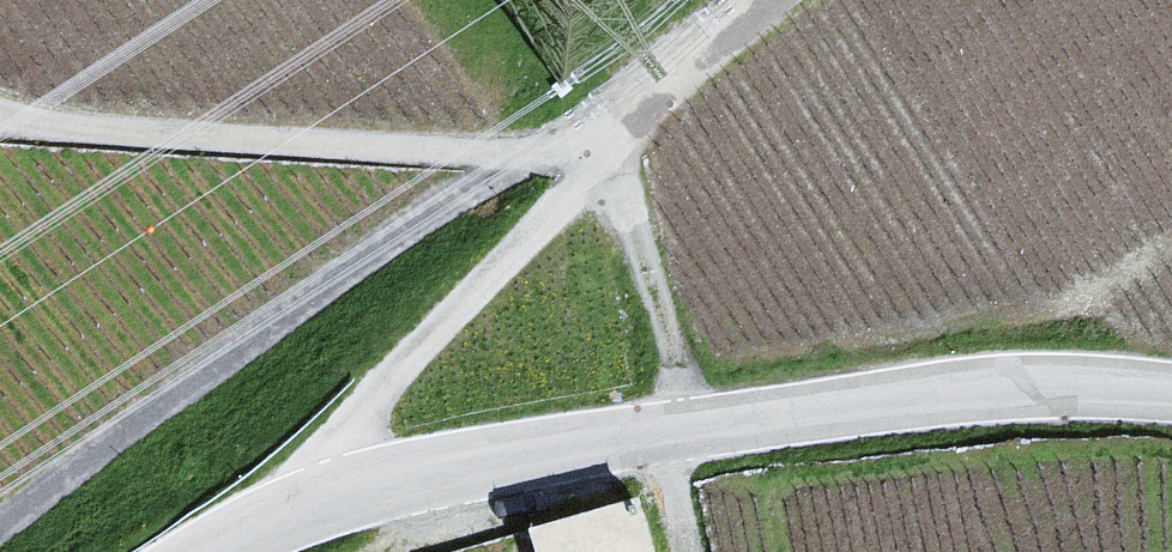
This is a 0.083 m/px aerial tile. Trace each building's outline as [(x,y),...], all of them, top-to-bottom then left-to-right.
[(541,551),(662,551),(642,479),(529,511),(541,551)]
